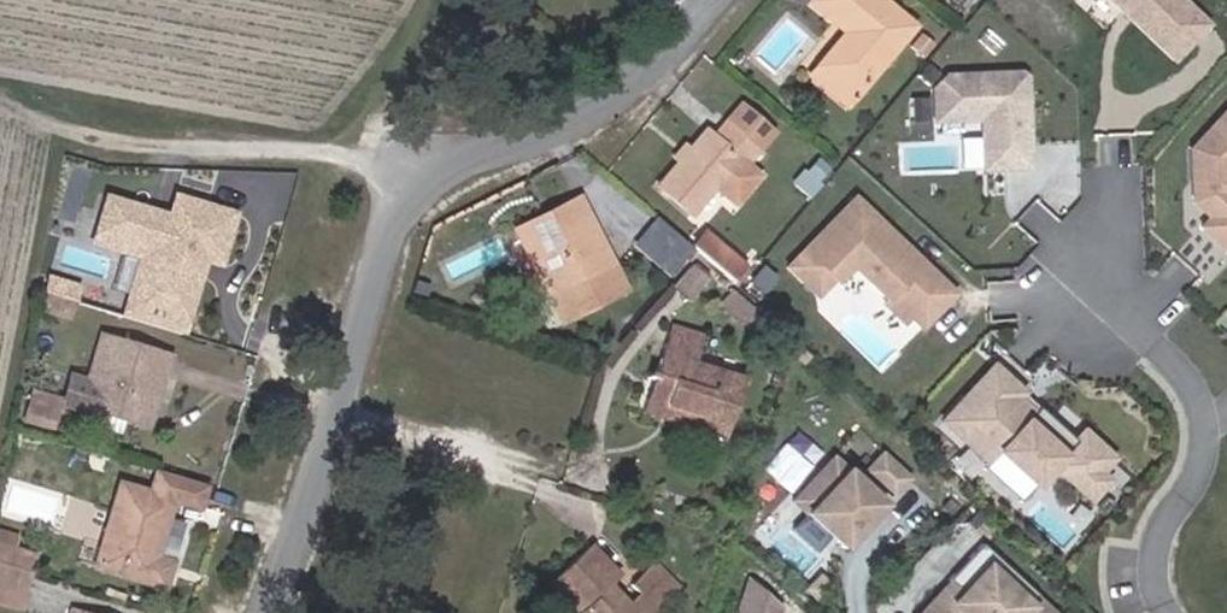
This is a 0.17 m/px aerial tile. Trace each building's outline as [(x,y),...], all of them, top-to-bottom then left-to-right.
[(914,27),(881,0),(811,0),(809,2),(846,33),(819,66),(856,96),(914,27)] [(1177,66),(1213,27),(1184,0),(1105,0),(1177,66)] [(923,57),(933,43),(921,34),(911,47),(923,57)] [(856,96),(819,66),(810,76),(847,107),(856,96)] [(1021,72),(947,75),(935,90),(936,122),(982,121),(984,170),(1011,169),(1011,144),(1030,143),(1027,78),(1021,72)] [(773,132),(740,104),(725,123),(757,151),(773,132)] [(1194,203),(1210,218),(1202,227),(1226,251),(1226,111),(1191,150),(1194,203)] [(744,166),(757,151),(725,123),(713,137),(706,131),(688,152),(679,162),(657,188),(689,216),(714,187),(733,204),(757,176),(744,166)] [(679,162),(688,152),(683,147),(674,158),(679,162)] [(810,199),(832,172),(828,169),(828,167),(819,160),(795,187),(810,199)] [(954,293),(855,197),(787,267),(817,296),(834,278),(838,281),(853,265),(889,299),(900,288),(919,307),(910,316),(921,328),(954,293)] [(580,199),(514,233),(562,325),(627,291),(580,199)] [(197,256),(205,227),(146,210),(136,242),(153,246),(144,277),(138,296),(189,311),(200,272),(198,271),(193,269),(197,256)] [(692,247),(656,217),(632,244),(669,275),(693,248),(692,247)] [(733,282),(745,268),(704,233),(692,247),(693,248),(733,282)] [(144,277),(153,246),(136,242),(127,272),(144,277)] [(198,271),(202,258),(197,256),(193,269),(198,271)] [(688,299),(708,276),(693,264),(674,287),(688,299)] [(74,302),(79,284),(41,273),(37,291),(74,302)] [(900,288),(889,299),(884,304),(904,322),(910,316),(919,307),(900,288)] [(69,318),(74,302),(37,291),(34,307),(69,318)] [(751,333),(764,320),(732,292),(720,305),(751,333)] [(725,437),(744,380),(695,365),(704,336),(670,325),(642,413),(697,430),(698,428),(725,437)] [(147,426),(169,355),(101,335),(86,383),(71,379),(64,401),(105,413),(100,428),(119,434),(124,419),(147,426)] [(991,367),(941,421),(987,463),(996,452),(1034,487),(1053,467),(1088,500),(1106,481),(1098,474),(1110,460),(1080,433),(1072,442),(1035,408),(1030,414),(1013,398),(1019,392),(991,367)] [(54,419),(59,399),(31,391),(25,411),(54,419)] [(1017,502),(1023,495),(1032,485),(996,452),(987,463),(981,469),(1017,502)] [(105,472),(108,461),(88,454),(84,466),(105,472)] [(910,479),(883,454),(867,472),(893,496),(910,479)] [(885,505),(835,458),(820,473),(827,480),(811,497),(817,503),(807,514),(845,548),(885,505)] [(197,507),(205,484),(157,470),(155,475),(150,493),(142,491),(119,484),(100,549),(82,544),(77,562),(162,587),(170,562),(153,558),(166,517),(171,499),(197,507)] [(150,493),(155,475),(148,473),(142,491),(150,493)] [(79,538),(88,510),(68,504),(59,533),(79,538)] [(170,562),(181,521),(166,517),(153,558),(170,562)] [(34,555),(13,549),(18,533),(0,529),(0,563),(29,571),(34,555)] [(926,612),(1049,612),(1034,599),(1039,595),(982,543),(949,580),(957,587),(949,595),(946,592),(926,612)] [(625,604),(609,587),(619,578),(589,546),(550,583),(578,612),(577,612),(633,612),(625,604)] [(29,571),(0,563),(0,588),(22,595),(29,571)] [(658,610),(679,590),(652,563),(632,583),(640,591),(658,610)] [(946,592),(949,595),(957,587),(949,580),(918,612),(926,612),(946,592)] [(781,609),(752,583),(743,612),(780,612),(781,609)] [(22,595),(0,588),(0,603),(18,608),(22,595)] [(640,591),(625,604),(633,612),(656,612),(658,610),(640,591)] [(1039,595),(1034,599),(1049,612),(1058,612),(1039,595)]
